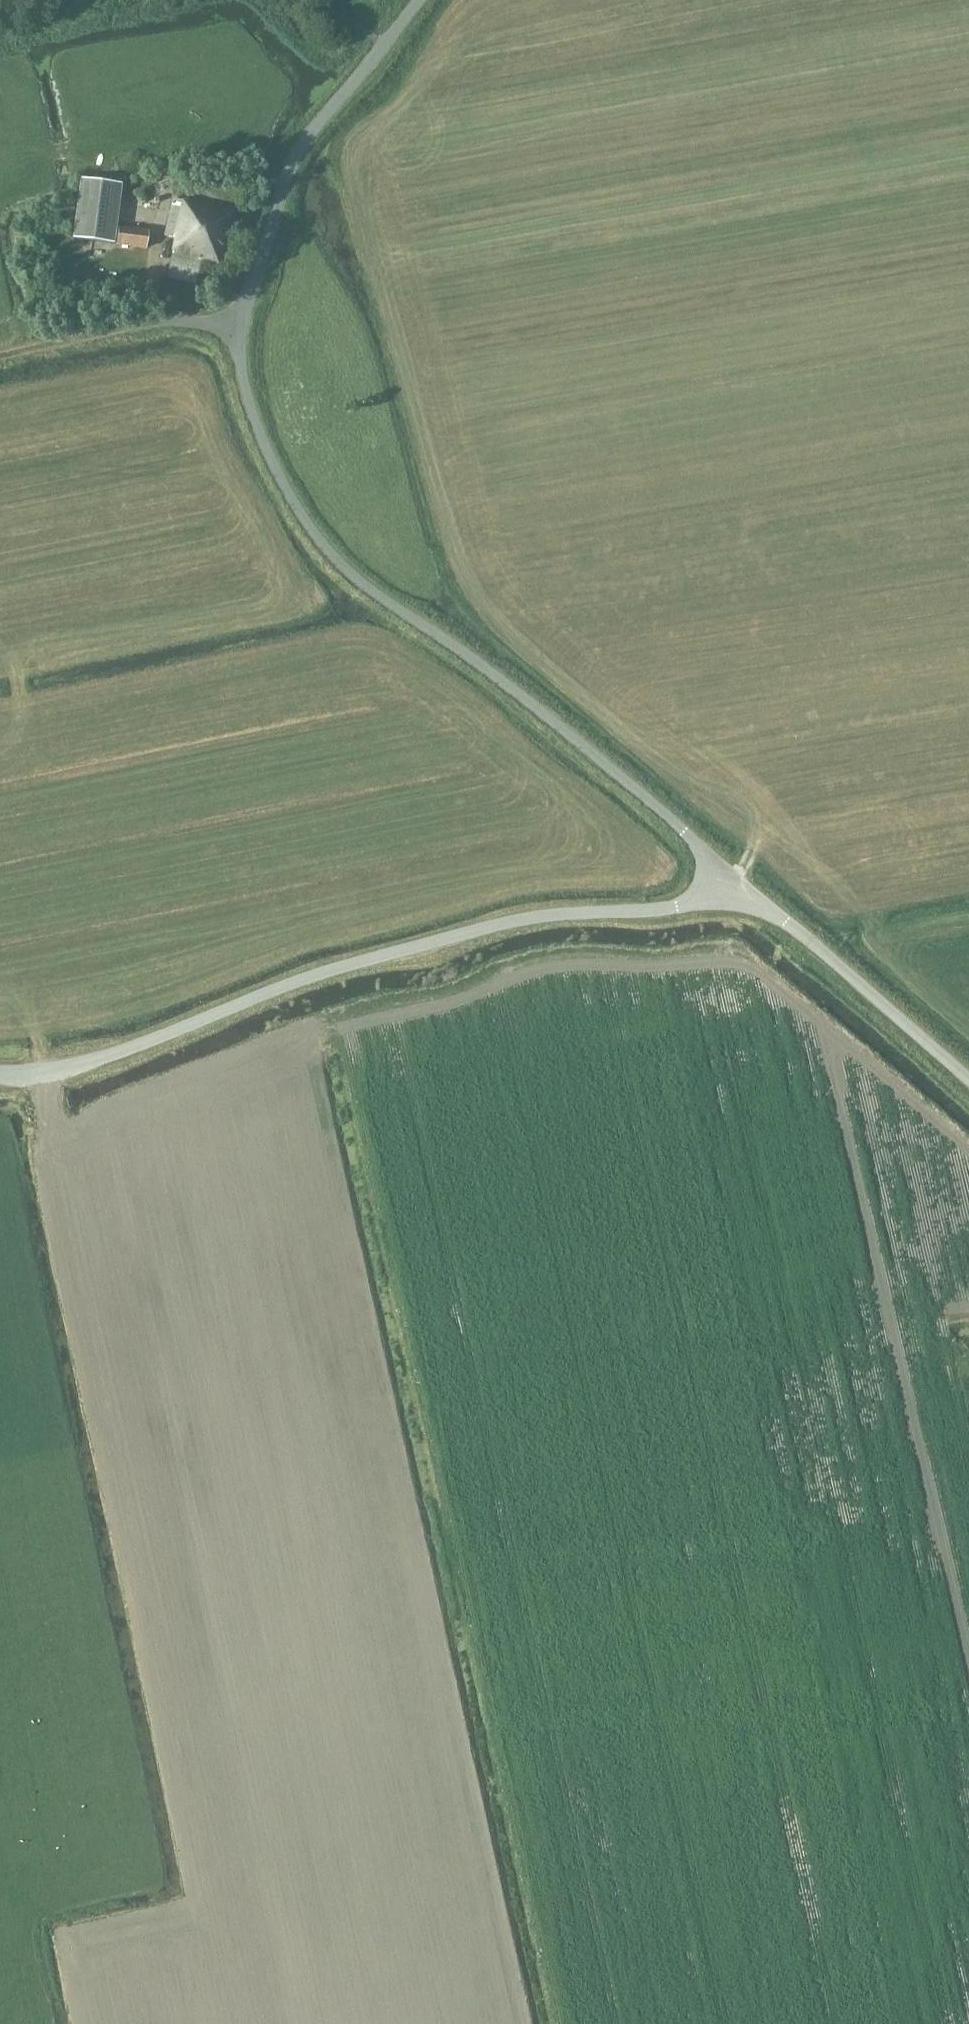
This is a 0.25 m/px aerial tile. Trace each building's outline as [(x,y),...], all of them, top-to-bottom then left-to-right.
[(122,184),(83,179),(73,239),(113,244),(122,184)] [(173,200),(164,237),(176,239),(167,277),(196,284),(202,261),(219,265),(231,213),(173,200)] [(147,249),(149,232),(120,227),(117,245),(147,249)]
